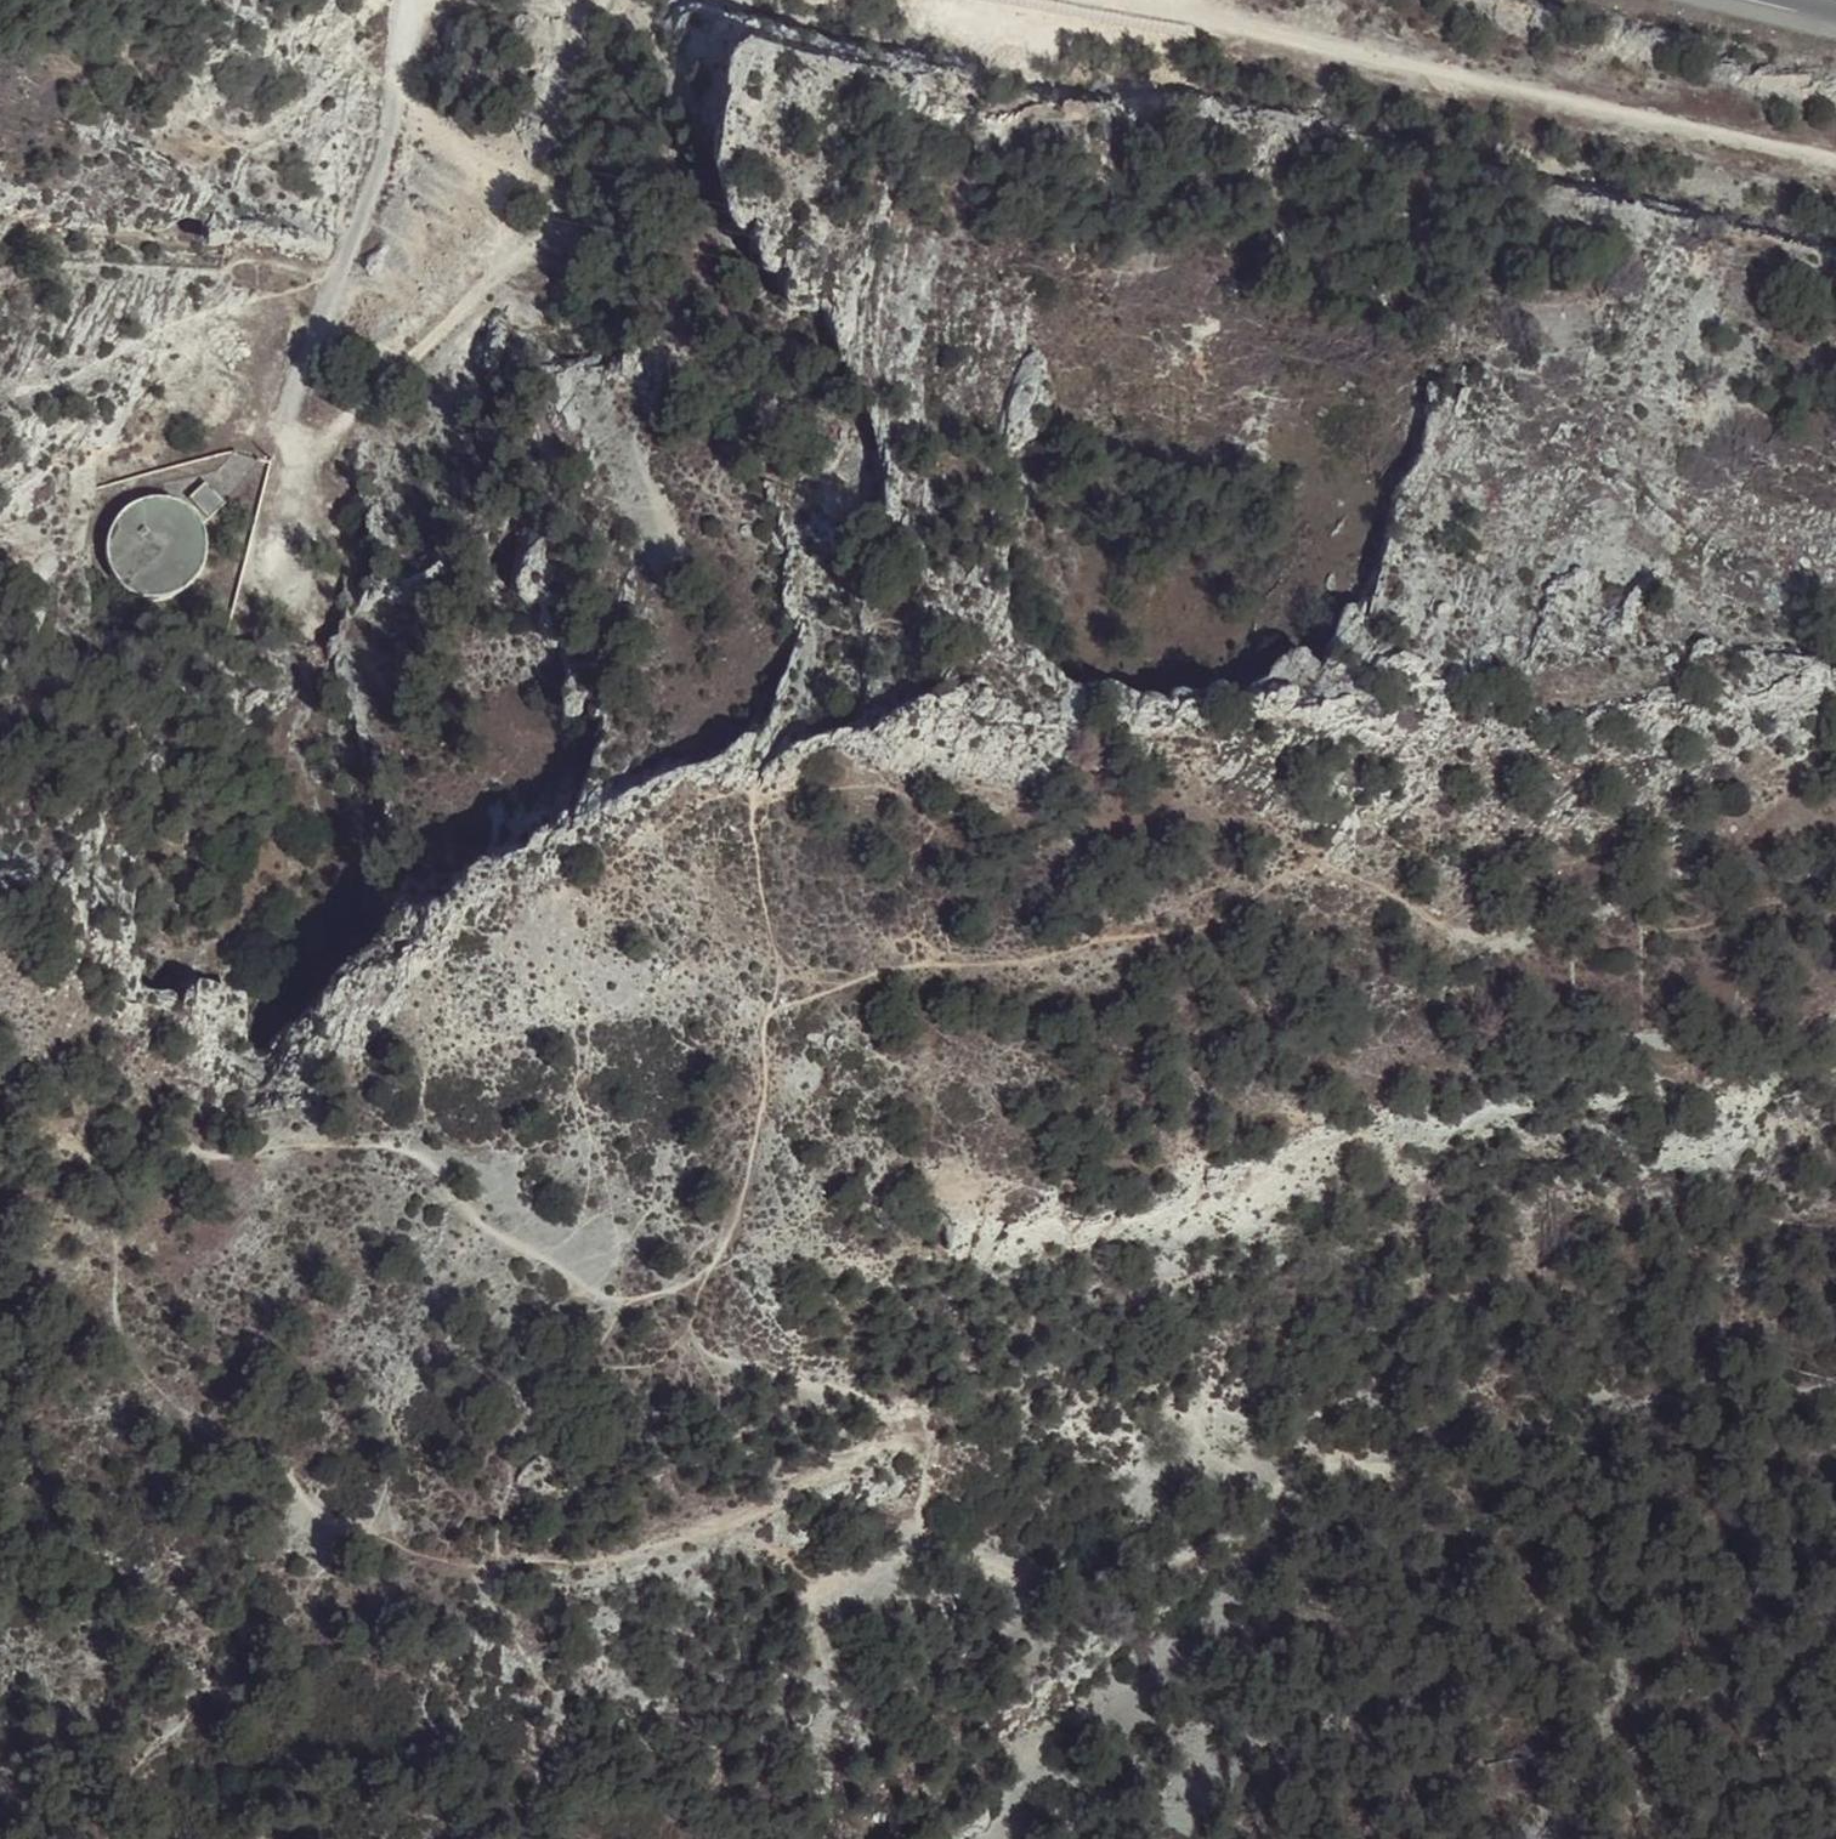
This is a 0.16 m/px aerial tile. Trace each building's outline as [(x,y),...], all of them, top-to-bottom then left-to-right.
[(191,509),(176,500),(160,497),(143,499),(128,507),(116,519),(109,535),(108,551),(112,568),(121,582),(134,592),(149,598),(166,598),(181,593),(195,583),(204,570),(209,554),(208,537),(202,522),(191,509)]
